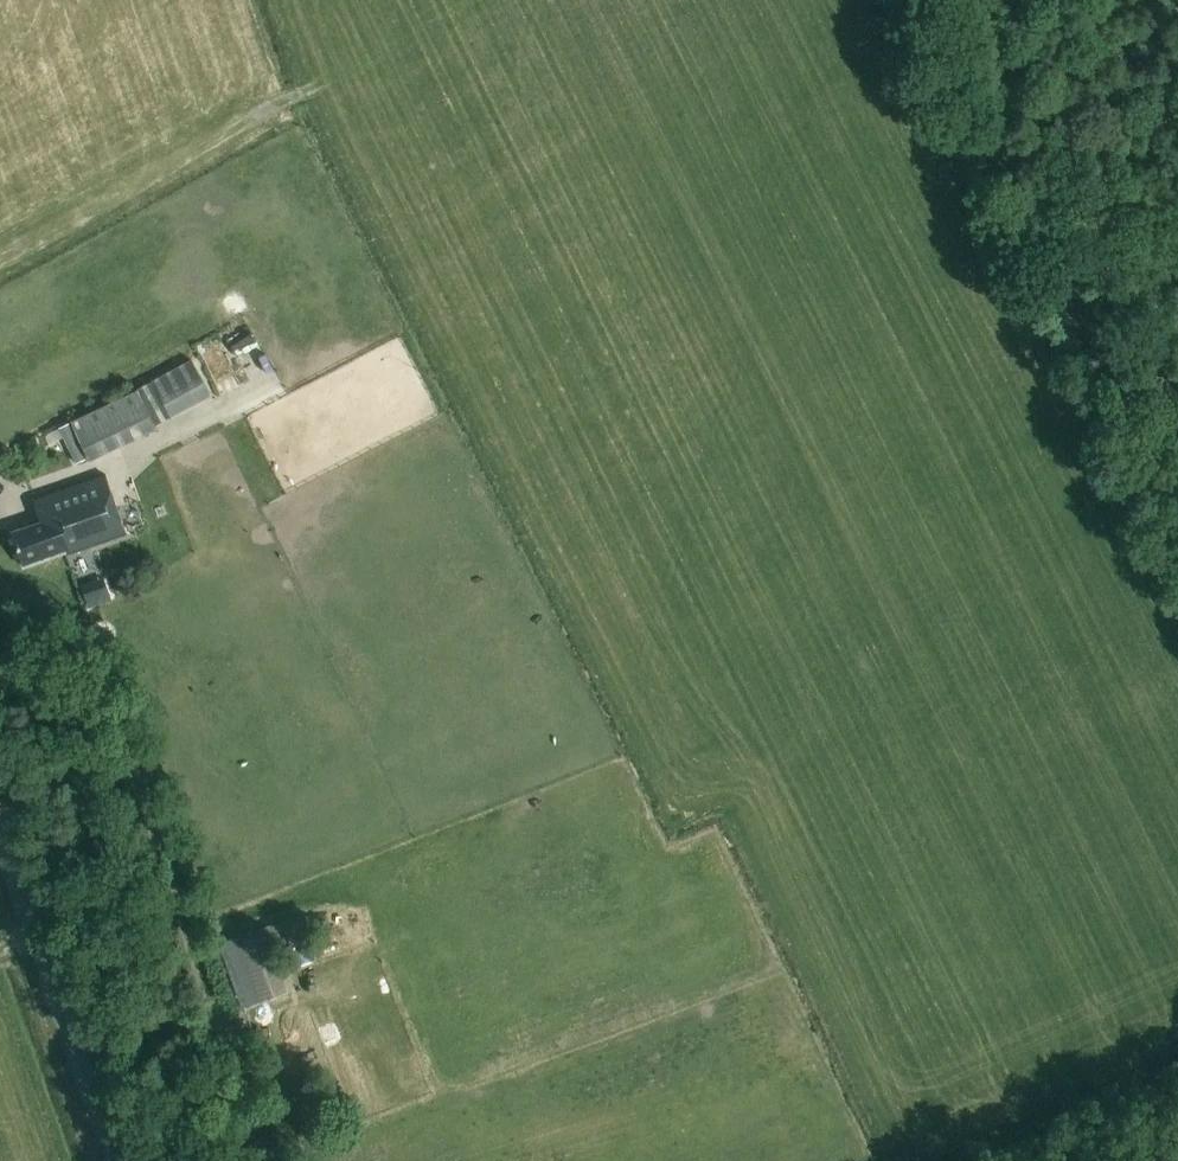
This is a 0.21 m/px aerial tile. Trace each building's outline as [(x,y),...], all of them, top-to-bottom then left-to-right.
[(255,333),(236,346),(247,362),(266,349),(255,333)] [(137,389),(70,421),(89,462),(157,430),(137,389)] [(69,424),(59,429),(75,464),(86,459),(69,424)] [(65,556),(125,533),(105,473),(32,500),(39,522),(10,533),(21,568),(64,552),(65,556)] [(305,913),(219,943),(242,1008),(288,992),(271,948),(312,934),(305,913)]
